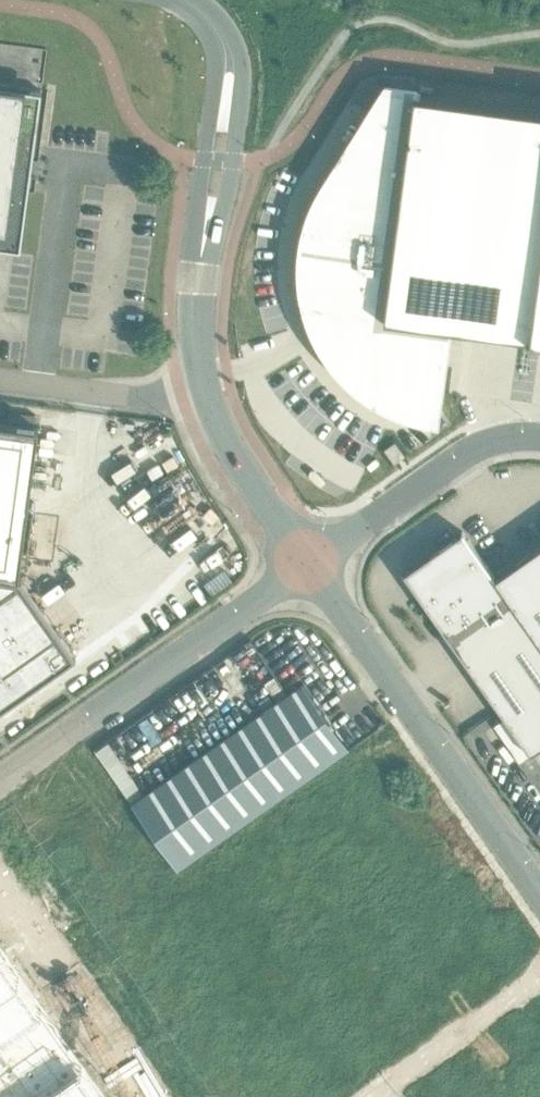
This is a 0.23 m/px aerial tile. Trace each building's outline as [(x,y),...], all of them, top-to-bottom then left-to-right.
[(21,247),(28,191),(31,168),(42,89),(0,83),(0,244),(21,247)] [(299,258),(299,269),(300,280),(301,292),(303,303),(306,314),(310,325),(315,335),(320,345),(327,355),(333,364),(341,372),(348,380),(357,388),(366,395),(376,401),(386,406),(396,411),(407,415),(418,418),(429,421),(437,422),(450,324),(400,317),(384,315),(408,137),(414,93),(416,93),(417,88),(385,84),(318,192),(313,202),(308,213),(305,224),(302,235),(300,246),(299,258)] [(384,315),(400,317),(450,324),(539,336),(539,109),(419,93),(416,93),(414,93),(408,137),(384,315)] [(76,655),(19,574),(39,426),(0,421),(0,709),(76,655)] [(394,443),(385,449),(395,462),(398,460),(403,456),(404,455),(394,443)] [(495,576),(463,531),(430,554),(430,555),(405,572),(423,598),(422,598),(531,753),(539,747),(539,545),(495,576)] [(349,747),(304,683),(132,803),(178,868),(349,747)] [(0,956),(0,1096),(100,1096),(0,956)] [(136,1096),(170,1096),(158,1081),(136,1096)]
